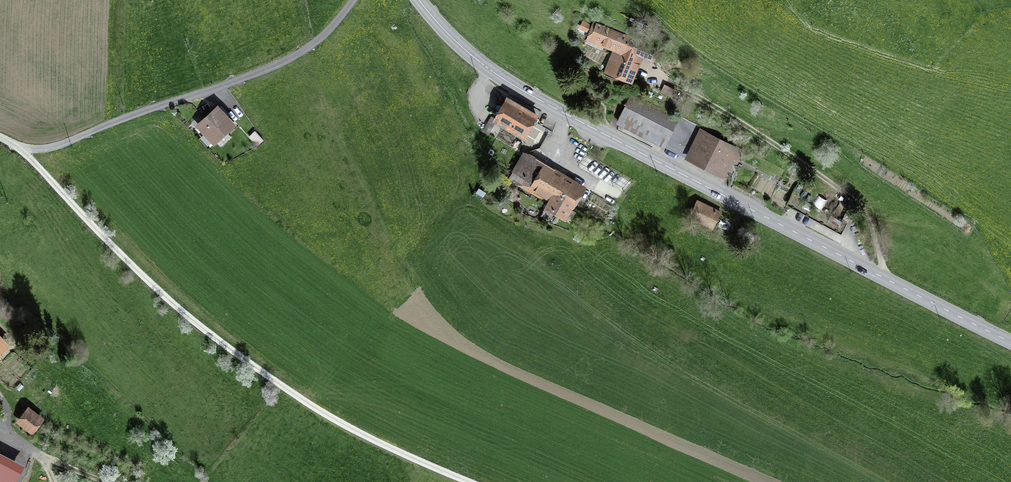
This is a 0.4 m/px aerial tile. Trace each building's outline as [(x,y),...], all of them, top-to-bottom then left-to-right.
[(589,24),(582,19),(578,27),(585,31),(589,24)] [(614,50),(621,53),(627,39),(629,36),(597,23),(590,37),(615,47),(614,50)] [(639,53),(651,58),(654,50),(627,39),(621,53),(614,50),(606,68),(629,77),(631,72),(635,73),(638,67),(634,65),(639,53)] [(667,139),(668,137),(693,150),(701,132),(703,128),(679,115),(678,118),(633,95),(627,107),(617,102),(610,119),(618,123),(622,116),(667,139)] [(496,119),(524,135),(534,117),(507,101),(496,119)] [(198,130),(202,127),(213,140),(231,124),(217,109),(206,120),(200,114),(191,122),(198,130)] [(264,140),(256,131),(249,136),(257,146),(264,140)] [(723,171),(735,149),(701,132),(693,150),(690,154),(723,171)] [(557,212),(564,216),(580,190),(554,174),(556,169),(536,157),(534,159),(524,153),(523,153),(514,168),(525,175),(521,183),(551,202),(543,215),(552,221),(557,212)] [(788,200),(839,228),(850,207),(799,179),(788,200)] [(697,200),(690,214),(713,225),(721,211),(697,200)] [(29,412),(22,421),(32,428),(38,420),(29,412)] [(9,468),(6,480),(15,481),(28,481),(30,472),(9,468)]
